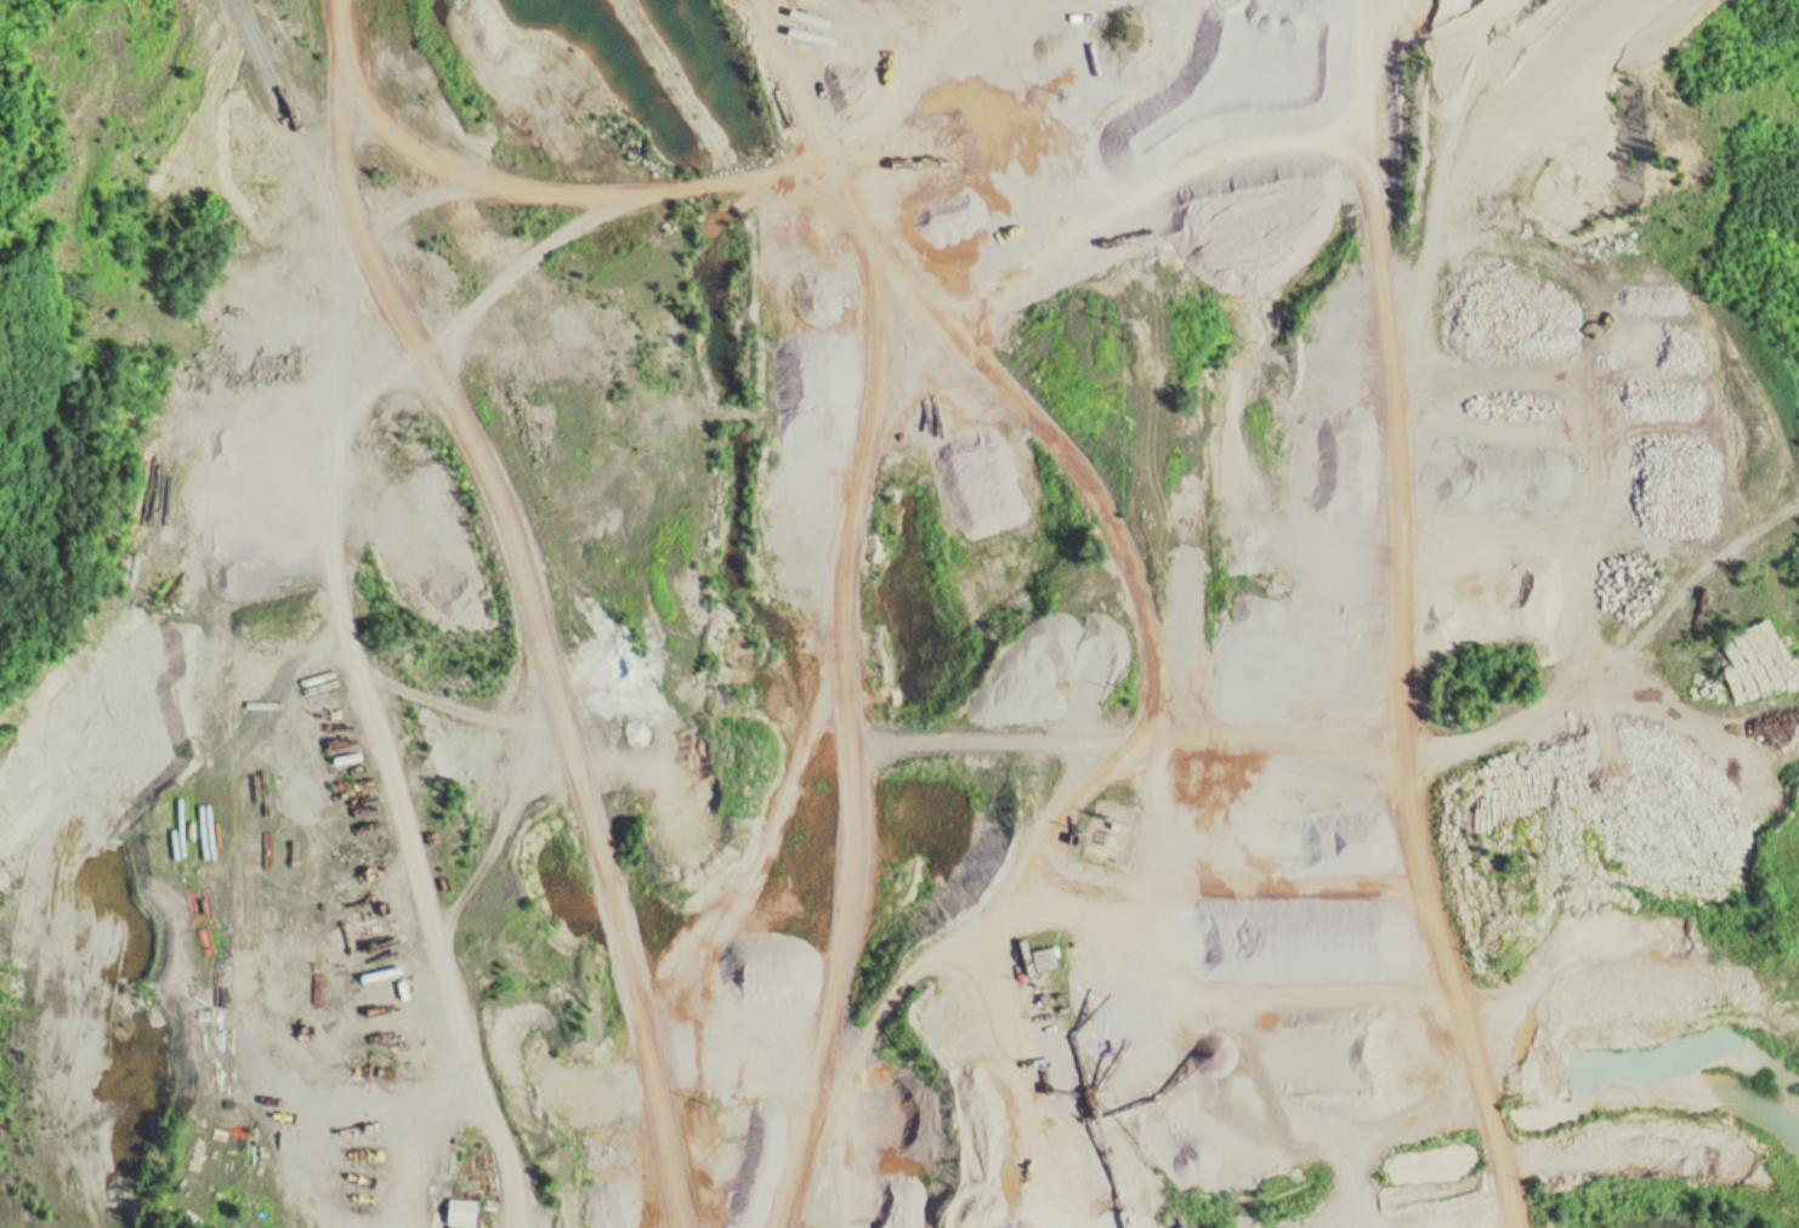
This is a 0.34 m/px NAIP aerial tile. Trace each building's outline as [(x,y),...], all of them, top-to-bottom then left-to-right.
[(1738,706),(1798,681),(1771,616),(1729,634),(1732,642),(1714,650),(1738,706)] [(1061,955),(1060,946),(1030,950),(1032,971),(1058,967),(1057,956),(1061,955)] [(443,1222),(470,1226),(474,1202),(447,1197),(443,1222)]
